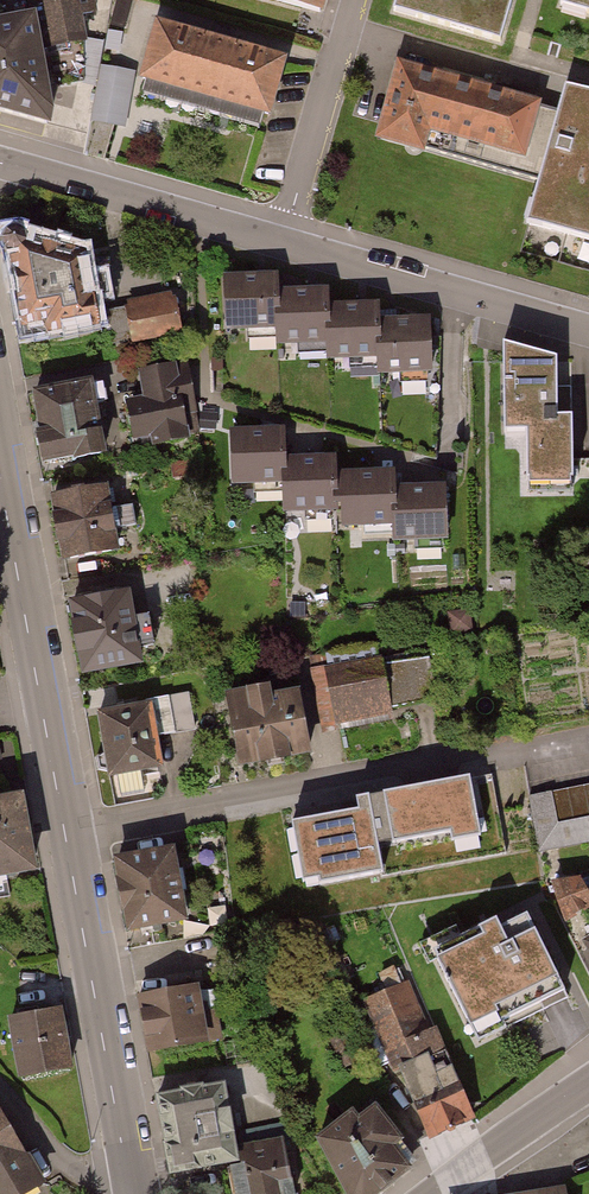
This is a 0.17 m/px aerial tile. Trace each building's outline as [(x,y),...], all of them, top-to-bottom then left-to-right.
[(32,35),(27,6),(26,0),(0,0),(0,122),(50,136),(37,60),(36,55),(32,35)] [(27,6),(32,35),(50,31),(75,27),(74,20),(77,19),(81,18),(78,0),(26,0),(27,6)] [(136,4),(122,0),(114,27),(128,31),(136,4)] [(260,1),(299,12),(321,18),(325,0),(261,0),(260,1)] [(394,11),(502,43),(515,0),(397,0),(394,11)] [(557,3),(588,12),(588,0),(558,0),(557,3)] [(221,40),(150,21),(137,70),(199,86),(271,105),(278,81),(284,57),(221,40)] [(54,52),(60,85),(84,81),(75,27),(50,31),(32,35),(36,55),(54,52)] [(128,68),(102,62),(92,117),(119,124),(126,126),(137,70),(128,68)] [(555,104),(393,62),(389,76),(374,136),(535,178),(555,104)] [(566,87),(524,229),(588,248),(588,94),(566,87)] [(83,254),(2,234),(19,334),(95,321),(83,254)] [(270,272),(220,275),(223,330),(273,328),(272,296),(270,272)] [(173,291),(122,302),(130,344),(181,332),(173,291)] [(320,294),(272,296),(273,328),(275,348),(323,346),(321,308),(320,294)] [(373,306),(321,308),(323,346),(324,366),(376,363),(374,323),(373,306)] [(426,320),(374,323),(376,363),(377,378),(429,375),(426,320)] [(557,417),(557,361),(503,344),(504,430),(526,433),(527,479),(572,477),(571,418),(557,417)] [(222,354),(208,355),(209,372),(222,371),(222,354)] [(184,360),(138,368),(144,400),(124,404),(130,435),(148,432),(151,445),(199,436),(184,360)] [(89,377),(27,388),(41,466),(102,455),(89,377)] [(215,414),(200,410),(197,424),(212,427),(215,414)] [(277,426),(224,428),(226,490),(279,489),(278,456),(277,426)] [(330,454),(278,456),(279,489),(279,514),(331,513),(330,472),(330,454)] [(389,470),(330,472),(331,513),(332,532),(391,530),(389,487),(389,470)] [(75,493),(51,498),(63,560),(116,550),(112,530),(136,525),(133,505),(109,510),(105,488),(85,492),(84,485),(74,487),(75,493)] [(443,486),(389,487),(391,530),(391,546),(445,544),(443,486)] [(127,593),(69,603),(82,673),(139,663),(137,647),(155,644),(151,619),(133,622),(127,593)] [(425,649),(380,655),(386,701),(430,697),(425,649)] [(380,655),(311,664),(319,724),(388,715),(386,701),(380,655)] [(292,679),(219,691),(232,768),(305,755),(292,679)] [(188,694),(169,697),(176,733),(194,729),(188,694)] [(169,697),(149,701),(156,736),(176,733),(169,697)] [(125,709),(99,713),(106,751),(96,757),(98,768),(109,772),(111,776),(161,766),(156,736),(149,701),(146,701),(147,705),(136,706),(135,700),(124,702),(125,709)] [(490,774),(357,799),(359,811),(308,820),(320,883),(380,872),(380,876),(505,852),(490,774)] [(530,795),(539,847),(588,837),(588,784),(530,795)] [(0,802),(0,873),(33,867),(21,798),(0,802)] [(171,850),(115,860),(127,929),(184,919),(171,850)] [(554,884),(565,918),(588,904),(588,897),(586,893),(588,891),(588,875),(579,880),(554,884)] [(464,944),(437,958),(468,1020),(495,1007),(502,1021),(539,1003),(543,1010),(569,997),(527,913),(500,926),(496,918),(460,936),(464,944)] [(194,987),(139,997),(149,1051),(220,1039),(215,1011),(198,1013),(194,987)] [(429,1134),(471,1116),(435,1028),(417,1035),(397,987),(372,998),(429,1134)] [(59,1010),(11,1019),(21,1075),(69,1066),(59,1010)] [(348,1032),(331,1039),(342,1066),(360,1059),(348,1032)] [(221,1078),(157,1088),(172,1162),(233,1152),(231,1143),(221,1078)] [(348,1193),(373,1193),(408,1167),(391,1146),(399,1139),(375,1107),(358,1119),(352,1112),(318,1138),(348,1193)] [(0,1110),(0,1193),(19,1193),(41,1181),(0,1110)] [(277,1134),(231,1143),(233,1152),(240,1193),(282,1193),(288,1193),(277,1134)]
